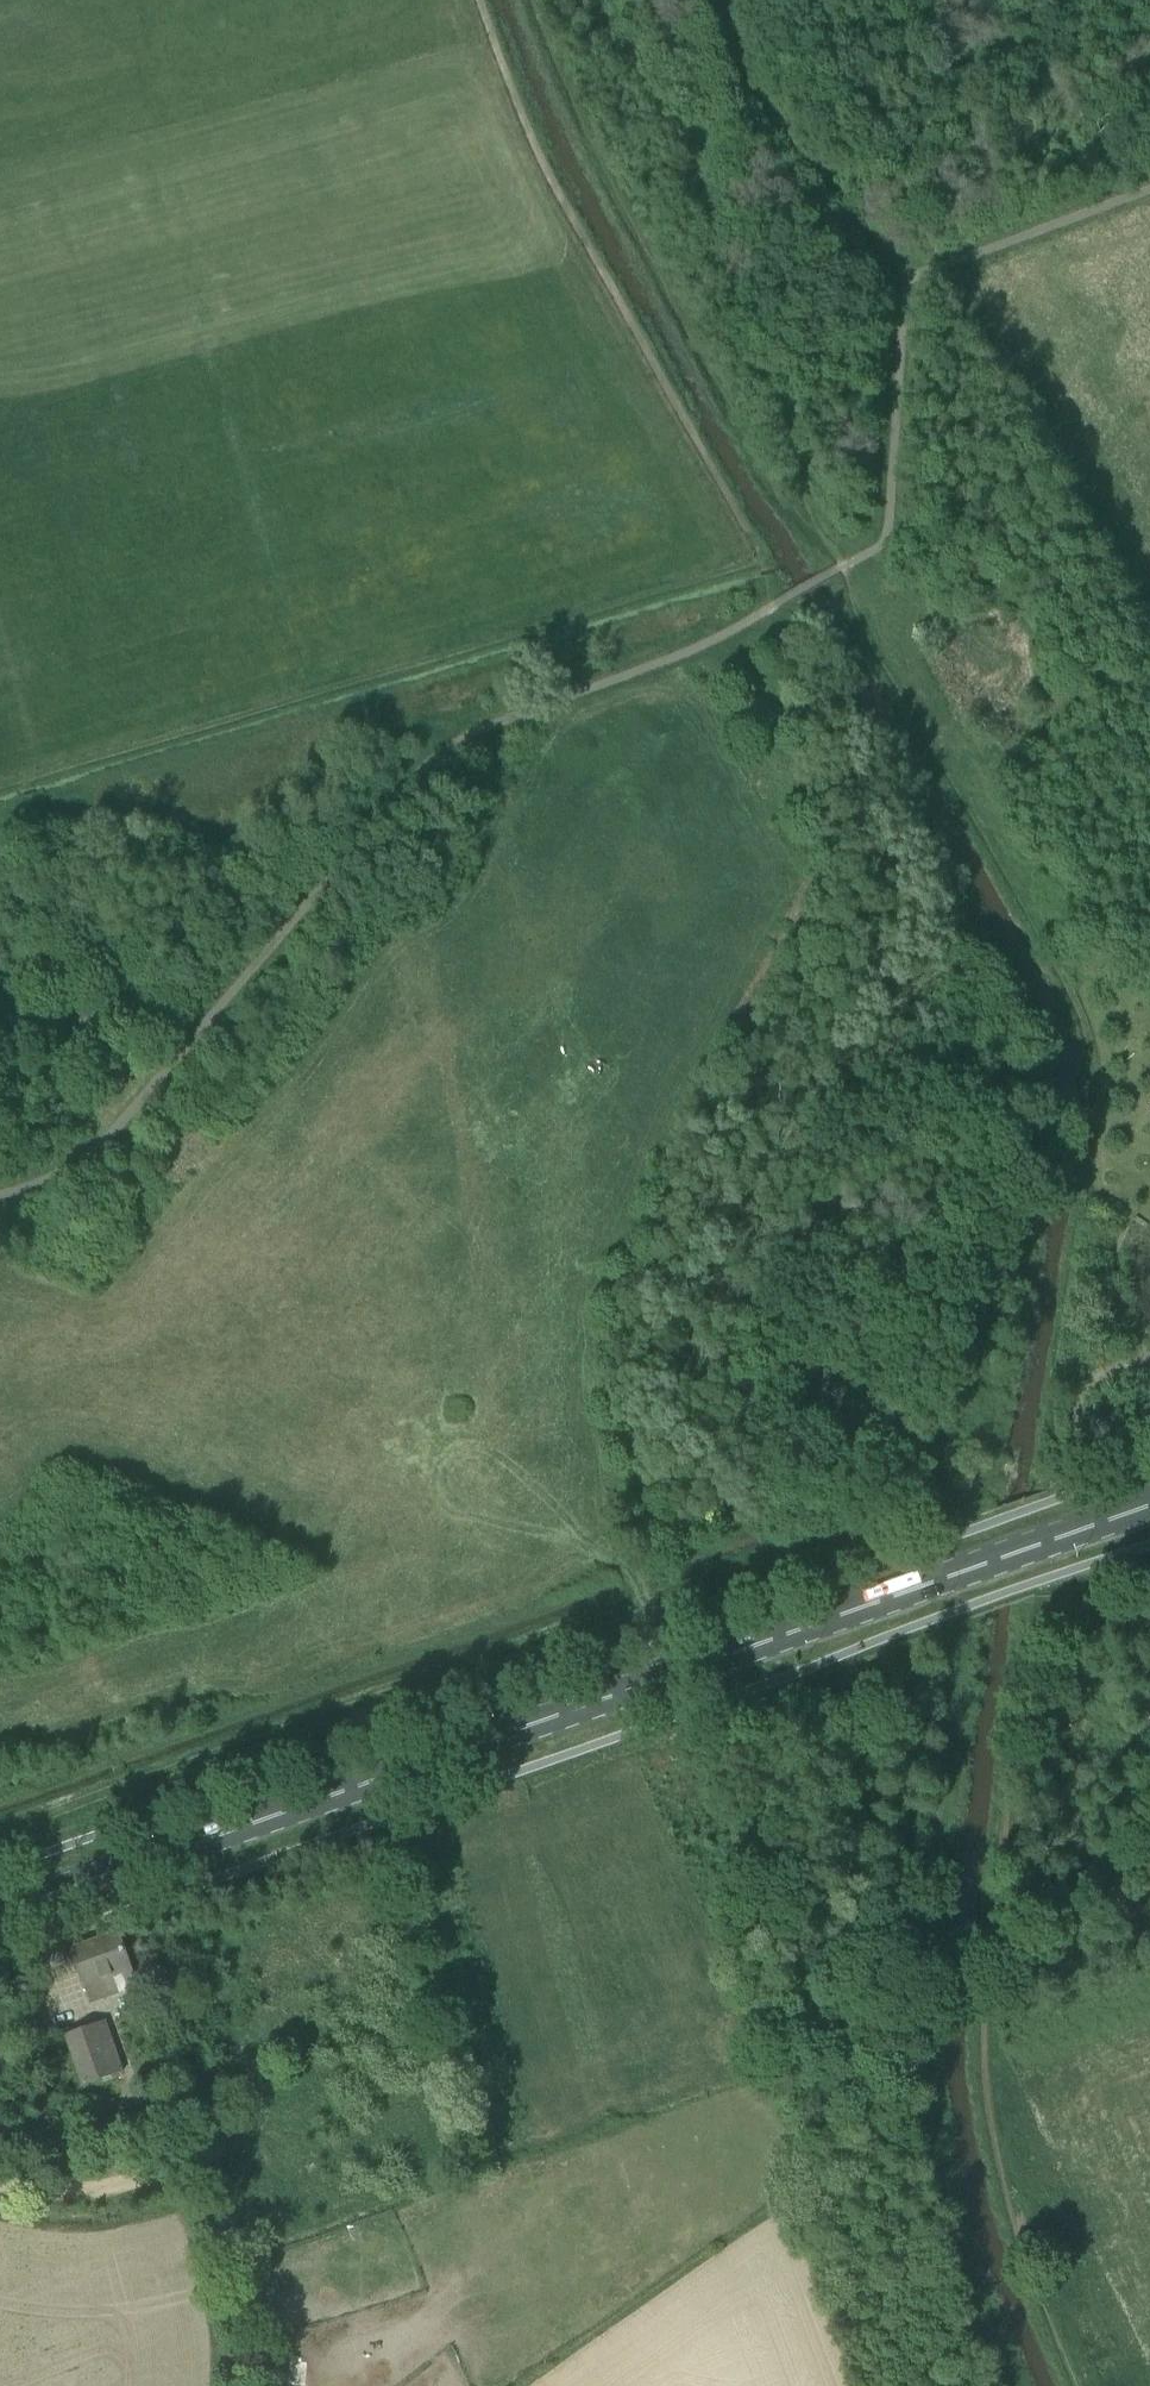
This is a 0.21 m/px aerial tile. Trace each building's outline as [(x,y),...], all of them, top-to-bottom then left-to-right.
[(71,1948),(90,2003),(137,1986),(118,1931),(71,1948)] [(65,2034),(83,2086),(122,2072),(104,2020),(65,2034)]
